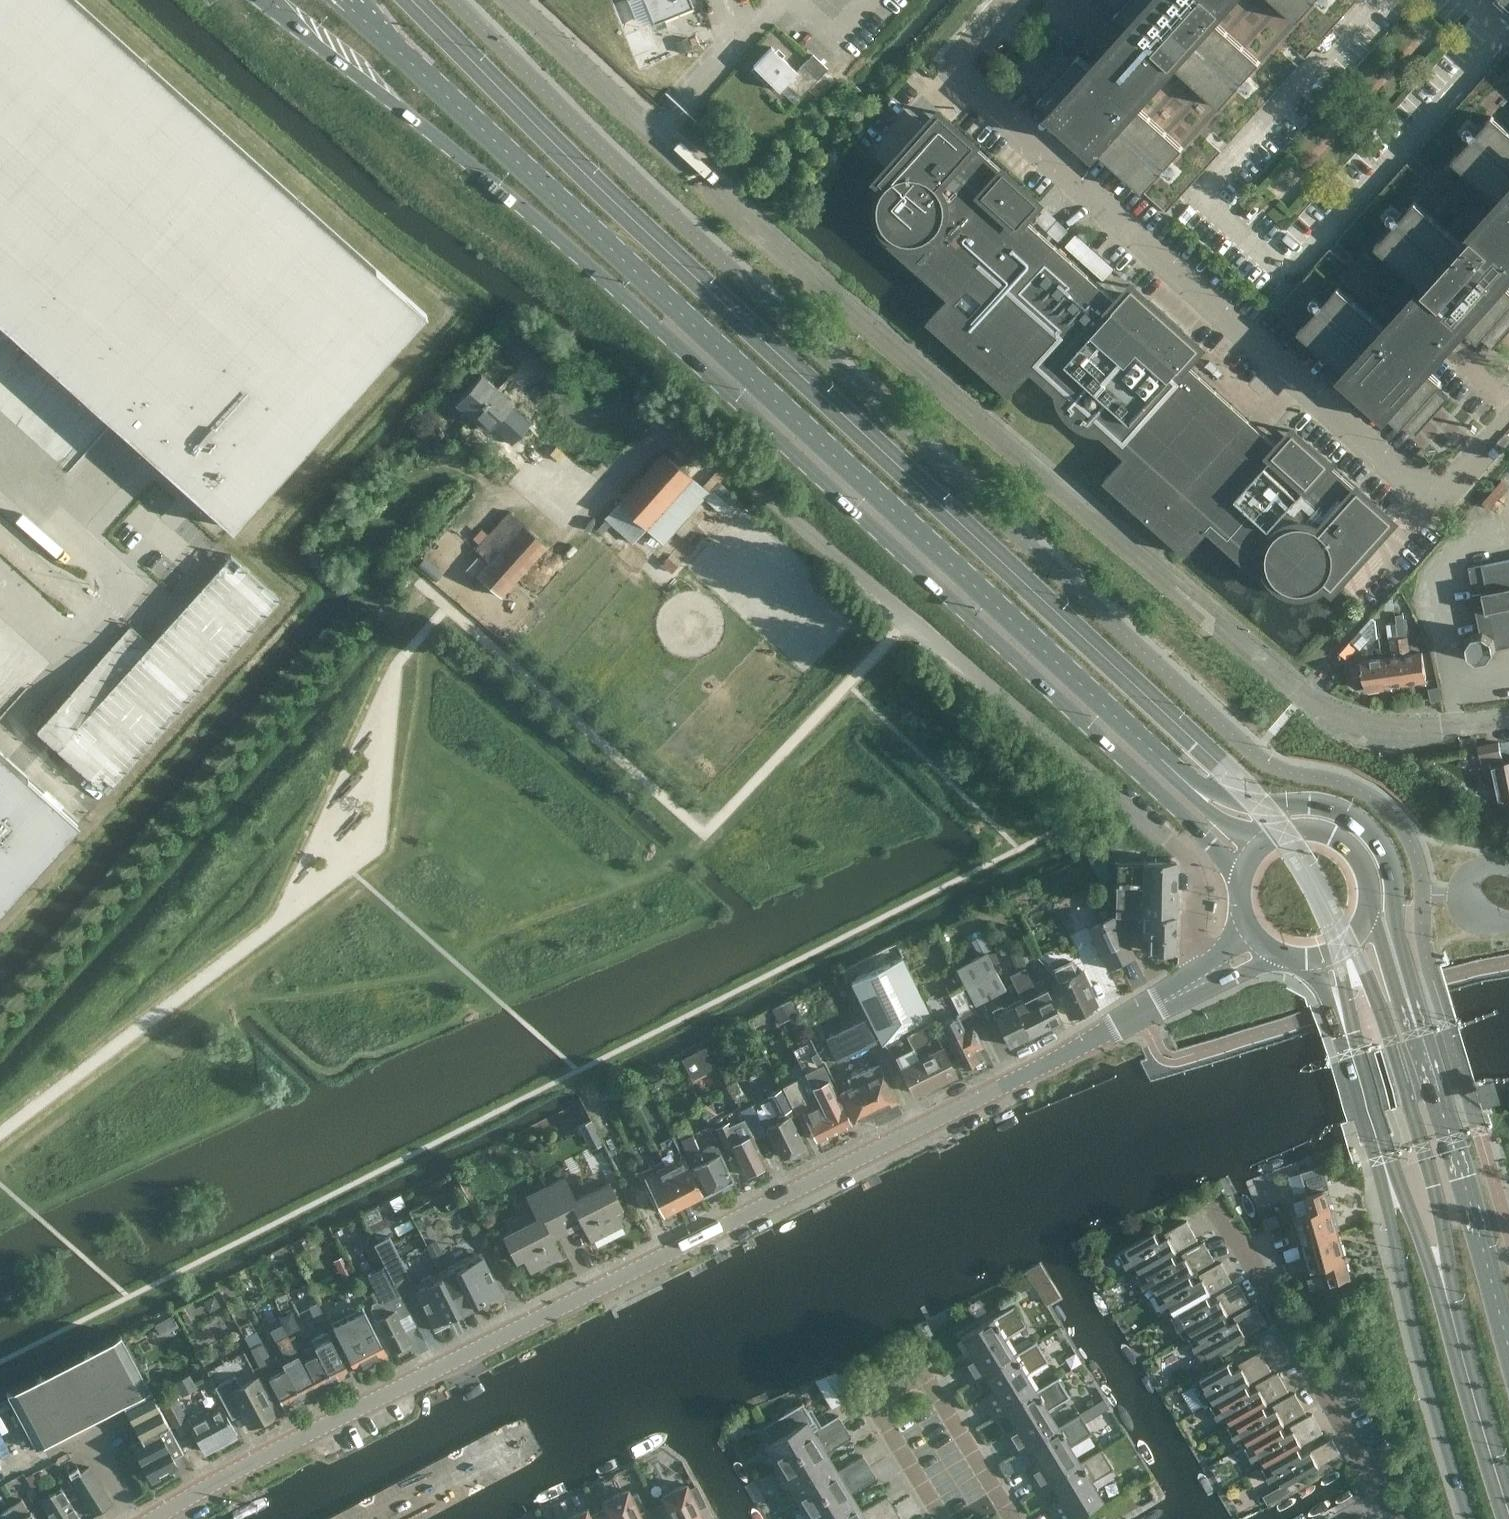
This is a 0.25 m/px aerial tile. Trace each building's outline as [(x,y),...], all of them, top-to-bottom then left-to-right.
[(77,0),(0,0),(0,321),(167,471),(168,470),(233,528),(264,493),(265,494),(427,314),(77,0)] [(653,23),(693,7),(690,0),(644,0),(653,23)] [(1121,7),(1136,21),(1110,50),(1090,73),(1074,58),(1062,71),(1056,66),(1049,74),(1055,79),(1044,92),(1092,136),(1087,141),(1142,191),(1160,171),(1183,146),(1135,103),(1153,83),(1171,62),(1219,105),(1260,60),(1212,17),(1227,0),(1127,0),(1121,7)] [(1275,0),(1227,0),(1212,17),(1260,60),(1219,105),(1171,62),(1153,83),(1135,103),(1183,146),(1160,171),(1142,191),(1166,212),(1221,150),(1206,137),(1208,134),(1213,129),(1228,143),(1298,65),(1283,51),(1286,48),(1290,44),(1305,57),(1357,0),(1314,0),(1297,20),(1275,0)] [(1297,20),(1314,0),(1275,0),(1297,20)] [(786,83),(801,96),(828,67),(813,53),(797,70),(782,57),(785,53),(778,46),(775,50),(770,46),(753,65),(780,90),(786,83)] [(1413,155),(1428,169),(1425,172),(1422,176),(1406,162),(1336,241),(1351,254),(1348,258),(1344,261),(1329,248),(1274,309),(1297,330),(1313,313),(1338,285),(1386,329),(1406,307),(1422,288),(1374,245),(1415,200),(1463,243),(1483,221),(1499,203),(1451,159),(1492,115),(1508,130),(1508,52),(1507,51),(1413,155)] [(1463,243),(1415,200),(1374,245),(1422,288),(1406,307),(1386,329),(1338,285),(1313,313),(1297,330),(1353,381),(1358,375),(1405,419),(1417,405),(1423,411),(1430,403),(1424,398),(1436,385),(1420,370),(1441,347),(1467,319),(1483,333),(1494,320),(1500,326),(1507,318),(1501,312),(1508,304),(1508,296),(1497,285),(1508,272),(1508,130),(1492,115),(1451,159),(1499,203),(1483,221),(1463,243)] [(1125,298),(1120,302),(1040,230),(1025,216),(1028,211),(1030,205),(1030,198),(1028,192),(1024,188),(1025,187),(958,127),(958,128),(952,124),(946,122),(940,123),(934,125),(929,129),(928,128),(882,179),(887,183),(881,191),(878,200),(877,210),(879,219),(883,228),(889,235),(885,240),(950,297),(928,321),(1010,395),(1032,371),(1056,393),(1059,403),(1064,413),(1071,422),(1081,428),(1091,432),(1102,434),(1126,456),(1104,480),(1187,554),(1208,530),(1272,588),(1276,583),(1285,589),(1294,592),(1304,593),(1313,591),(1322,587),(1329,580),(1334,584),(1379,534),(1378,533),(1382,526),(1383,518),(1380,511),(1375,505),(1376,504),(1309,444),(1309,445),(1302,441),(1294,440),(1287,442),(1280,446),(1256,424),(1184,360),(1188,354),(1189,348),(1189,341),(1187,335),(1183,331),(1184,331),(1149,300),(1148,300),(1144,298),(1138,296),(1131,296),(1125,298)] [(455,401),(471,415),(496,387),(480,373),(455,401)] [(496,387),(471,415),(487,430),(497,419),(508,430),(522,415),(510,405),(512,402),(496,387)] [(606,517),(607,519),(632,540),(646,525),(665,541),(709,491),(664,451),(606,517)] [(723,508),(738,495),(723,479),(708,493),(723,508)] [(509,513),(475,549),(488,562),(477,574),(501,596),(546,547),(509,513)] [(133,622),(41,728),(110,789),(281,593),(233,551),(155,641),(133,622)] [(1508,646),(1508,559),(1469,568),(1474,593),(1472,593),(1480,631),(1471,632),(1464,641),(1466,656),(1477,663),(1490,661),(1497,648),(1508,646)] [(1408,636),(1400,637),(1406,683),(1427,681),(1423,652),(1411,654),(1408,636)] [(1393,657),(1382,658),(1386,686),(1406,683),(1400,637),(1391,638),(1393,657)] [(1366,689),(1386,686),(1382,658),(1361,661),(1362,664),(1352,665),(1354,681),(1364,679),(1366,689)] [(1480,746),(1485,773),(1496,782),(1500,801),(1503,816),(1508,815),(1508,760),(1503,761),(1499,742),(1480,746)] [(78,823),(0,753),(0,910),(78,823)] [(1118,859),(1118,862),(1117,886),(1175,887),(1176,861),(1118,859)] [(1093,887),(1107,918),(1088,928),(1107,967),(1135,953),(1100,883),(1093,887)] [(1117,886),(1116,913),(1143,914),(1175,914),(1175,887),(1117,886)] [(1175,914),(1143,914),(1142,937),(1150,937),(1149,950),(1174,951),(1175,914)] [(987,952),(987,953),(979,937),(971,941),(979,957),(956,968),(975,1004),(1006,989),(987,952)] [(994,1013),(1009,1044),(1042,1029),(1030,1002),(1032,1001),(1030,996),(1033,995),(1028,984),(1033,982),(1026,966),(1016,946),(1007,951),(1017,970),(1009,974),(1022,999),(994,1013)] [(880,1043),(893,1052),(913,1093),(917,1091),(918,1094),(928,1089),(927,1087),(954,1074),(928,1022),(934,1019),(901,957),(849,982),(880,1043)] [(1071,1016),(1082,1011),(1083,1013),(1095,1007),(1094,1005),(1096,1004),(1088,987),(1089,986),(1082,972),(1076,975),(1071,963),(1054,972),(1059,983),(1056,985),(1071,1016)] [(1039,979),(1033,982),(1028,984),(1033,995),(1030,996),(1032,1001),(1030,1002),(1042,1029),(1059,1020),(1039,979)] [(953,1015),(955,1018),(938,1026),(944,1039),(947,1037),(962,1068),(978,1060),(973,1049),(982,1045),(973,1025),(978,1022),(960,987),(948,993),(957,1013),(953,1015)] [(836,1061),(875,1042),(865,1021),(826,1039),(836,1061)] [(705,1047),(682,1059),(692,1079),(715,1067),(705,1047)] [(870,1066),(854,1074),(847,1077),(848,1080),(841,1083),(844,1090),(840,1092),(855,1122),(896,1101),(879,1066),(872,1069),(870,1066)] [(1502,1098),(1497,1079),(1495,1076),(1478,1081),(1485,1103),(1502,1098)] [(797,1079),(782,1086),(792,1107),(791,1108),(794,1113),(795,1113),(793,1108),(798,1106),(803,1110),(817,1140),(834,1132),(820,1102),(810,1106),(797,1079)] [(829,1079),(813,1087),(814,1091),(820,1102),(834,1132),(849,1124),(851,1123),(837,1095),(836,1095),(830,1083),(829,1079)] [(781,1158),(803,1147),(788,1116),(794,1113),(791,1108),(789,1109),(779,1090),(767,1095),(779,1119),(766,1126),(781,1158)] [(723,1143),(727,1141),(744,1176),(766,1166),(754,1140),(767,1134),(753,1104),(739,1111),(743,1119),(730,1126),(728,1123),(716,1128),(723,1143)] [(686,1119),(673,1125),(680,1139),(692,1166),(705,1192),(734,1178),(718,1147),(711,1143),(700,1149),(693,1134),(686,1119)] [(663,1213),(700,1195),(682,1158),(646,1176),(663,1213)] [(1307,1195),(1294,1199),(1298,1214),(1306,1241),(1338,1232),(1330,1205),(1326,1191),(1330,1190),(1324,1166),(1301,1172),(1307,1195)] [(614,1210),(622,1207),(609,1181),(573,1199),(563,1178),(545,1187),(568,1231),(582,1224),(590,1239),(593,1238),(621,1224),(614,1210)] [(552,1239),(568,1231),(545,1187),(528,1195),(527,1196),(538,1217),(504,1234),(516,1259),(522,1256),(529,1270),(558,1256),(560,1255),(552,1239)] [(1276,1214),(1262,1218),(1266,1228),(1279,1224),(1276,1214)] [(1137,1273),(1173,1253),(1177,1251),(1198,1239),(1187,1220),(1165,1232),(1167,1237),(1161,1241),(1155,1231),(1128,1246),(1128,1247),(1120,1251),(1125,1261),(1128,1266),(1136,1261),(1141,1270),(1137,1272),(1137,1273)] [(1350,1277),(1338,1232),(1306,1241),(1318,1286),(1350,1277)] [(389,1234),(374,1242),(386,1265),(394,1281),(409,1274),(389,1234)] [(1178,1262),(1173,1253),(1137,1273),(1142,1282),(1145,1287),(1154,1282),(1158,1291),(1154,1293),(1154,1294),(1190,1274),(1194,1272),(1215,1260),(1204,1241),(1182,1253),(1185,1257),(1178,1262)] [(481,1251),(447,1268),(467,1308),(472,1305),(473,1306),(487,1299),(489,1303),(503,1297),(481,1251)] [(1171,1315),(1208,1295),(1233,1281),(1222,1261),(1200,1274),(1202,1278),(1195,1282),(1190,1274),(1154,1294),(1159,1303),(1162,1308),(1170,1303),(1175,1312),(1171,1314),(1171,1315)] [(1040,1263),(1026,1272),(1033,1283),(1047,1275),(1040,1263)] [(368,1274),(382,1302),(382,1303),(377,1300),(372,1303),(371,1308),(370,1309),(392,1351),(412,1342),(399,1318),(409,1313),(394,1281),(386,1265),(368,1274)] [(447,1268),(413,1285),(436,1330),(450,1323),(448,1318),(461,1312),(461,1311),(467,1308),(447,1268)] [(1208,1295),(1171,1315),(1176,1323),(1179,1329),(1184,1338),(1189,1336),(1197,1331),(1225,1316),(1250,1302),(1239,1282),(1217,1295),(1219,1299),(1212,1303),(1208,1295)] [(326,1291),(315,1296),(319,1304),(327,1321),(338,1316),(329,1299),(326,1291)] [(1197,1331),(1189,1336),(1194,1344),(1196,1349),(1202,1359),(1210,1354),(1246,1334),(1267,1322),(1256,1303),(1234,1316),(1236,1320),(1229,1324),(1225,1316),(1197,1331)] [(1015,1354),(1015,1353),(1005,1337),(1026,1325),(1014,1304),(962,1336),(973,1354),(960,1362),(971,1381),(984,1374),(1015,1354)] [(361,1305),(331,1321),(356,1369),(386,1354),(361,1305)] [(308,1357),(303,1360),(296,1348),(306,1343),(300,1331),(293,1334),(292,1331),(286,1333),(316,1390),(331,1382),(312,1345),(304,1349),(308,1357)] [(309,1340),(312,1345),(331,1382),(347,1374),(332,1345),(325,1332),(309,1340)] [(294,1364),(285,1369),(301,1398),(316,1390),(286,1333),(283,1335),(285,1339),(278,1342),(284,1354),(288,1352),(294,1364)] [(126,1403),(146,1392),(116,1335),(7,1394),(11,1401),(37,1450),(126,1403)] [(1037,1389),(1036,1389),(1027,1373),(1048,1361),(1036,1340),(1015,1353),(1015,1354),(984,1374),(994,1390),(981,1398),(993,1417),(1006,1409),(1037,1389)] [(261,1367),(273,1360),(263,1342),(251,1349),(261,1367)] [(1193,1382),(1192,1383),(1206,1407),(1211,1404),(1215,1402),(1219,1399),(1247,1384),(1272,1370),(1261,1351),(1239,1363),(1241,1367),(1234,1371),(1229,1362),(1201,1377),(1193,1382)] [(285,1406),(301,1398),(285,1369),(269,1377),(285,1406)] [(1228,1424),(1264,1405),(1289,1390),(1278,1371),(1256,1384),(1258,1388),(1251,1392),(1247,1384),(1219,1399),(1215,1402),(1211,1404),(1216,1413),(1219,1417),(1227,1413),(1232,1421),(1228,1424)] [(276,1412),(258,1377),(241,1385),(236,1375),(215,1386),(218,1391),(228,1410),(239,1405),(250,1426),(253,1424),(257,1426),(263,1423),(264,1419),(276,1412)] [(1037,1389),(1006,1409),(1016,1426),(1003,1434),(1015,1453),(1028,1445),(1058,1425),(1049,1409),(1070,1397),(1057,1376),(1036,1389),(1037,1389)] [(126,1403),(145,1438),(129,1446),(133,1458),(139,1455),(152,1479),(177,1465),(174,1458),(184,1453),(150,1390),(146,1392),(126,1403)] [(174,1425),(187,1418),(173,1391),(159,1398),(174,1425)] [(195,1412),(198,1417),(189,1422),(205,1451),(236,1434),(224,1412),(227,1410),(218,1391),(213,1394),(220,1405),(207,1412),(204,1407),(195,1412)] [(1268,1413),(1264,1405),(1228,1424),(1233,1433),(1236,1438),(1244,1433),(1249,1442),(1245,1445),(1281,1426),(1306,1411),(1295,1392),(1273,1405),(1276,1409),(1268,1413)] [(777,1467),(845,1426),(838,1414),(813,1429),(808,1421),(812,1418),(802,1402),(763,1425),(772,1440),(764,1445),(777,1467)] [(1179,1422),(1183,1428),(1200,1417),(1196,1411),(1179,1422)] [(1080,1461),(1070,1445),(1092,1432),(1080,1412),(1058,1425),(1028,1445),(1038,1462),(1025,1469),(1037,1489),(1050,1481),(1080,1461)] [(1263,1466),(1298,1446),(1323,1432),(1313,1413),(1289,1426),(1292,1430),(1286,1434),(1281,1426),(1245,1445),(1250,1454),(1253,1459),(1261,1454),(1266,1463),(1262,1465),(1263,1466)] [(845,1426),(777,1467),(789,1487),(832,1461),(827,1452),(852,1437),(845,1426)] [(1298,1446),(1263,1466),(1268,1475),(1270,1480),(1279,1475),(1283,1483),(1264,1495),(1268,1502),(1289,1490),(1285,1484),(1341,1453),(1340,1453),(1332,1438),(1311,1450),(1303,1454),(1298,1446)] [(1050,1481),(1060,1498),(1047,1506),(1055,1518),(1068,1518),(1102,1498),(1092,1481),(1114,1468),(1101,1448),(1080,1461),(1050,1481)] [(832,1461),(789,1487),(802,1508),(870,1466),(863,1455),(837,1470),(832,1461)] [(89,1466),(69,1478),(93,1514),(112,1503),(89,1466)] [(809,1518),(828,1518),(856,1501),(851,1492),(877,1477),(870,1466),(802,1508),(809,1518)] [(663,1518),(703,1518),(697,1507),(705,1503),(696,1485),(689,1489),(686,1483),(662,1495),(666,1501),(657,1506),(663,1518)] [(61,1486),(39,1500),(51,1518),(81,1518),(61,1486)] [(598,1511),(602,1518),(642,1518),(638,1512),(646,1509),(637,1491),(630,1494),(627,1489),(604,1500),(607,1507),(598,1511)] [(894,1506),(891,1501),(887,1494),(862,1510),(856,1501),(828,1518),(873,1518),(894,1506)] [(0,1513),(0,1514),(3,1518),(37,1518),(31,1510),(30,1510),(22,1498),(0,1513)] [(901,1518),(894,1506),(873,1518),(899,1518),(901,1518)] [(598,1511),(589,1515),(586,1509),(565,1518),(602,1518),(598,1511)] [(647,1510),(640,1513),(642,1518),(651,1518),(647,1510)]
